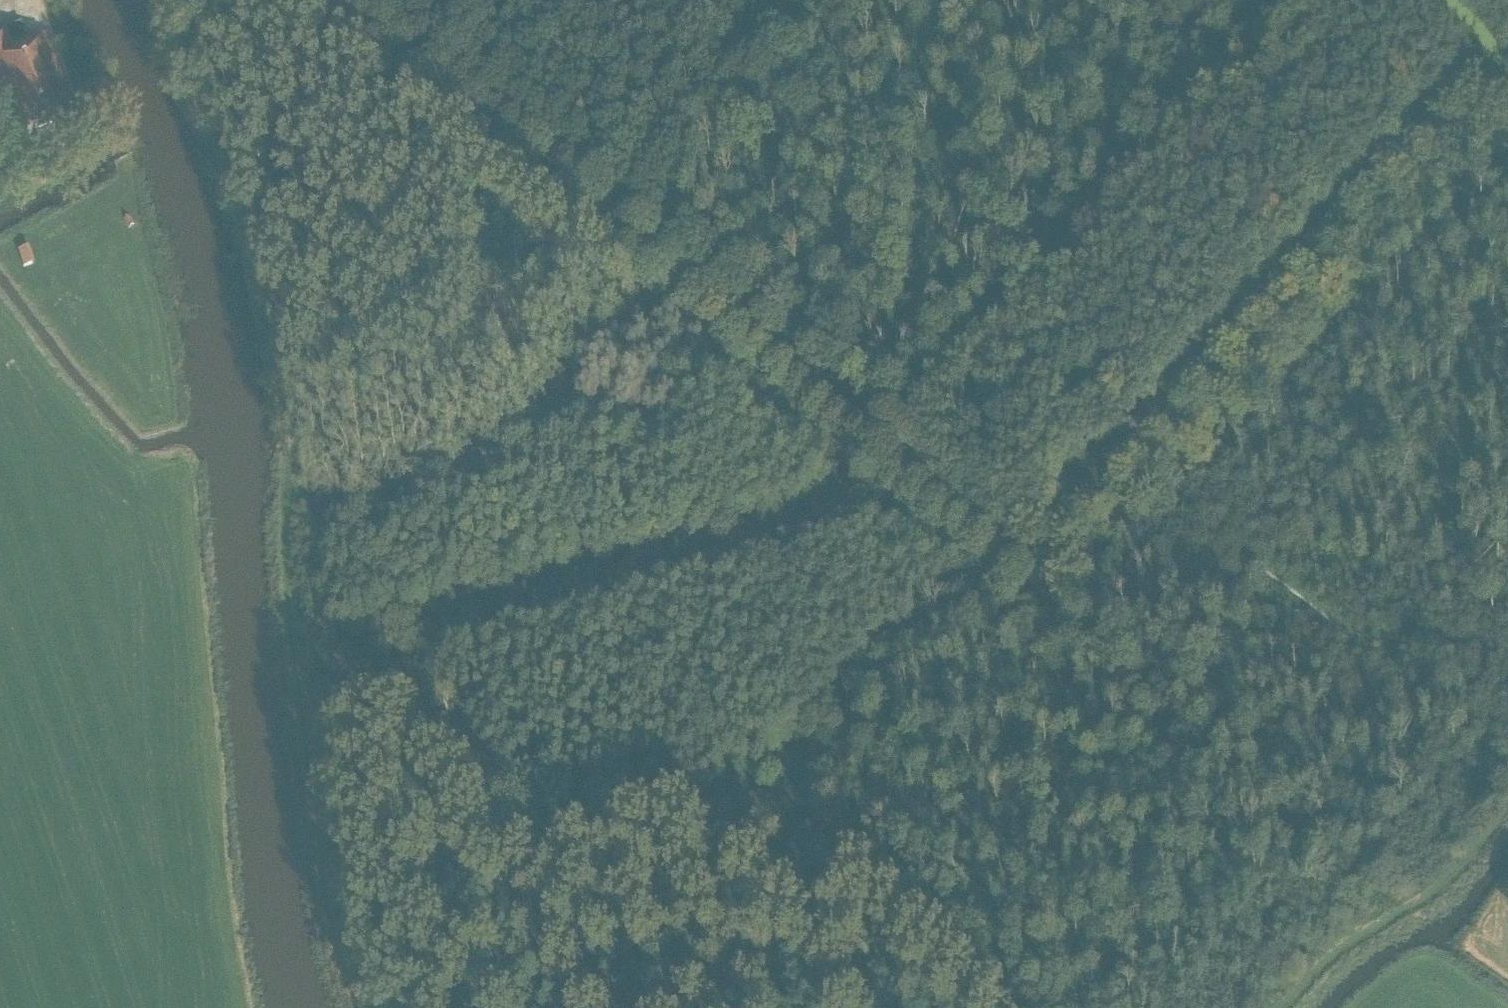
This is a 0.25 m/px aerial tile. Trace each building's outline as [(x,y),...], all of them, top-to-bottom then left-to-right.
[(77,121),(46,36),(27,43),(21,23),(0,31),(0,107),(14,144),(77,121)]
